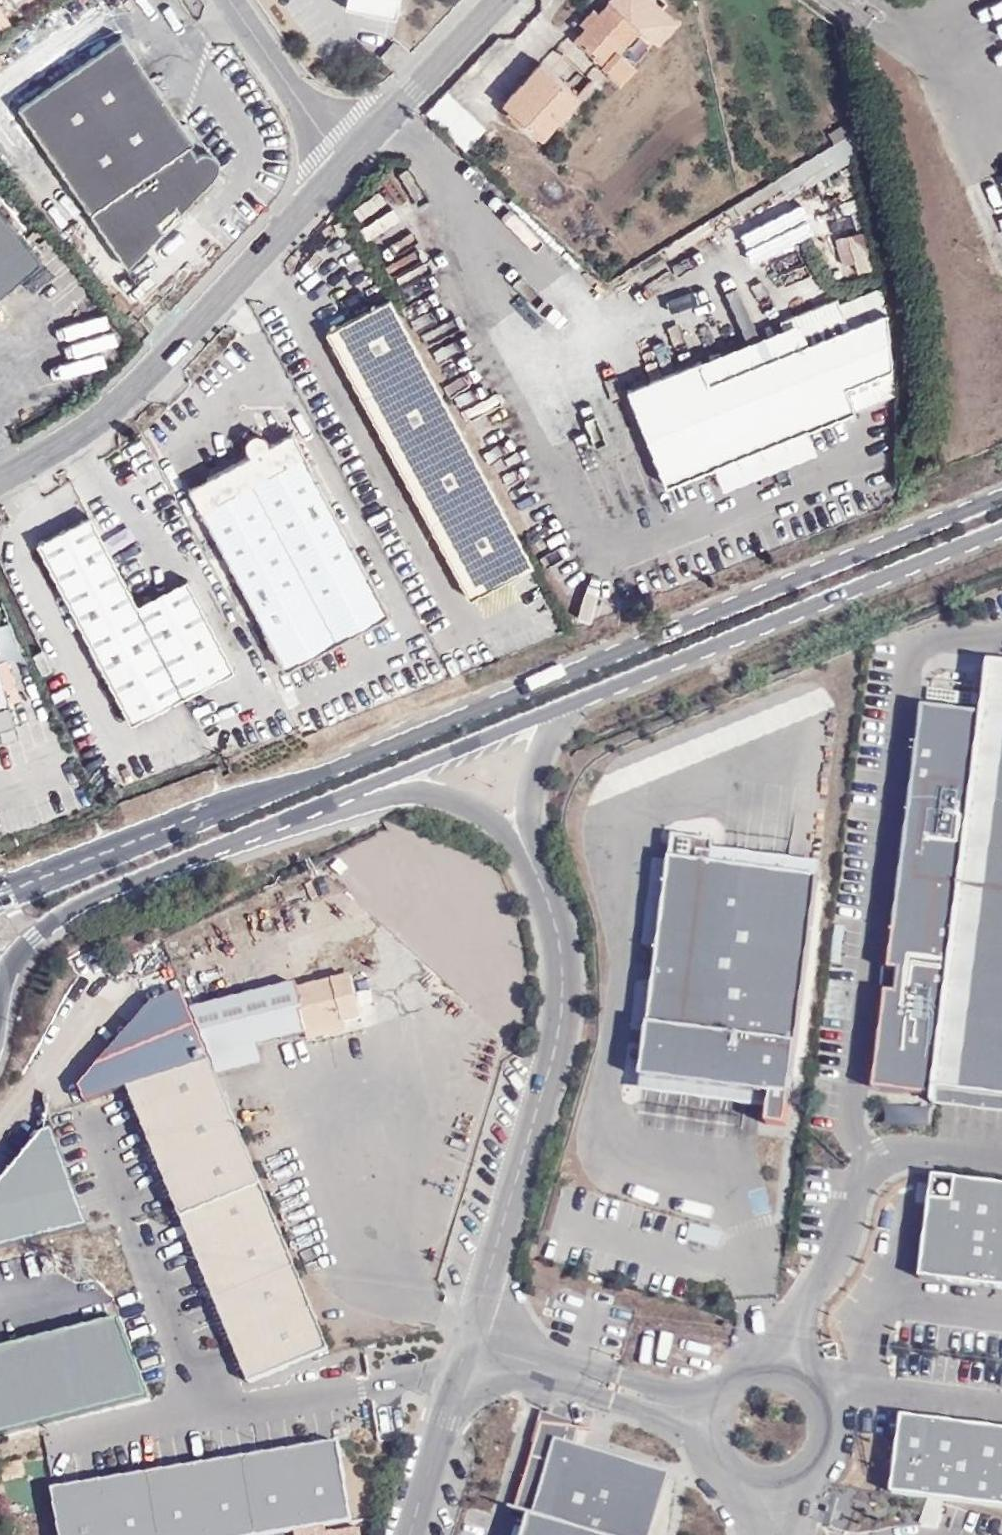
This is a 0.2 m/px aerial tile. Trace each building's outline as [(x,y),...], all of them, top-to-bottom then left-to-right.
[(346,7),(352,8),(396,18),(399,0),(347,0),(346,7)] [(587,25),(577,36),(622,78),(634,66),(616,50),(637,27),(657,46),(680,21),(657,0),(608,0),(599,10),(593,4),(580,19),(587,25)] [(164,229),(161,224),(180,212),(217,172),(218,168),(219,163),(215,157),(210,154),(205,153),(200,154),(196,157),(187,144),(192,140),(122,37),(19,108),(127,268),(164,229)] [(400,51),(392,44),(380,58),(387,64),(395,55),(396,56),(400,51)] [(578,95),(541,60),(504,102),(542,136),(578,95)] [(464,152),(486,130),(447,92),(425,115),(464,152)] [(41,258),(0,207),(0,291),(41,258)] [(180,212),(161,224),(164,229),(180,212)] [(856,268),(872,263),(861,226),(845,230),(856,268)] [(900,314),(899,309),(893,284),(845,303),(854,326),(820,339),(719,378),(710,355),(639,382),(676,478),(723,460),(817,424),(864,406),(905,391),(903,364),(900,314)] [(325,331),(469,595),(532,562),(388,297),(325,331)] [(820,339),(811,316),(710,355),(719,378),(820,339)] [(732,483),(826,447),(817,424),(723,460),(732,483)] [(251,447),(254,452),(186,488),(282,666),(388,608),(291,431),(271,442),(269,439),(264,436),(257,437),(253,441),(251,447)] [(86,518),(33,545),(49,576),(129,730),(169,709),(182,702),(161,664),(131,607),(86,518)] [(233,676),(183,580),(131,607),(161,664),(182,702),(233,676)] [(5,699),(15,696),(3,658),(0,659),(0,701),(5,699)] [(979,714),(921,707),(902,882),(923,885),(918,926),(896,923),(890,971),(900,972),(897,994),(887,993),(874,1095),(933,1103),(932,1110),(936,1110),(938,1095),(1001,1103),(1001,663),(987,661),(979,714)] [(693,761),(827,707),(815,678),(741,708),(744,717),(684,741),(693,761)] [(0,701),(0,727),(12,723),(5,699),(0,701)] [(714,849),(715,841),(674,836),(642,1078),(771,1095),(770,1109),(767,1124),(787,1127),(820,879),(712,865),(714,849)] [(822,863),(714,849),(712,865),(820,879),(822,863)] [(902,882),(896,923),(918,926),(923,885),(902,882)] [(890,971),(887,993),(897,994),(900,972),(890,971)] [(362,1019),(350,976),(298,989),(303,1010),(300,1011),(305,1030),(307,1037),(346,1028),(345,1024),(362,1019)] [(294,981),(185,1005),(210,1058),(216,1075),(260,1062),(254,1041),(305,1030),(300,1011),(303,1010),(298,989),(294,981)] [(131,1090),(210,1058),(185,1005),(180,992),(151,1004),(78,1087),(82,1101),(131,1090)] [(248,1382),(327,1351),(216,1075),(210,1058),(131,1090),(248,1382)] [(770,1109),(771,1095),(642,1078),(640,1092),(770,1109)] [(936,1110),(954,1113),(1001,1119),(1001,1103),(938,1095),(936,1110)] [(49,1128),(41,1129),(0,1179),(0,1247),(83,1224),(49,1128)] [(932,1172),(919,1276),(1001,1287),(1001,1181),(932,1172)] [(694,1223),(691,1234),(718,1243),(722,1231),(694,1223)] [(116,1314),(0,1343),(0,1431),(148,1393),(116,1314)] [(898,1411),(887,1491),(1001,1507),(1001,1425),(898,1411)] [(670,1472),(574,1446),(580,1428),(593,1430),(592,1425),(542,1412),(542,1421),(536,1438),(532,1451),(513,1508),(510,1507),(509,1509),(528,1515),(522,1534),(648,1534),(670,1472)] [(53,1489),(60,1534),(283,1534),(295,1533),(327,1528),(353,1524),(340,1444),(53,1489)]
